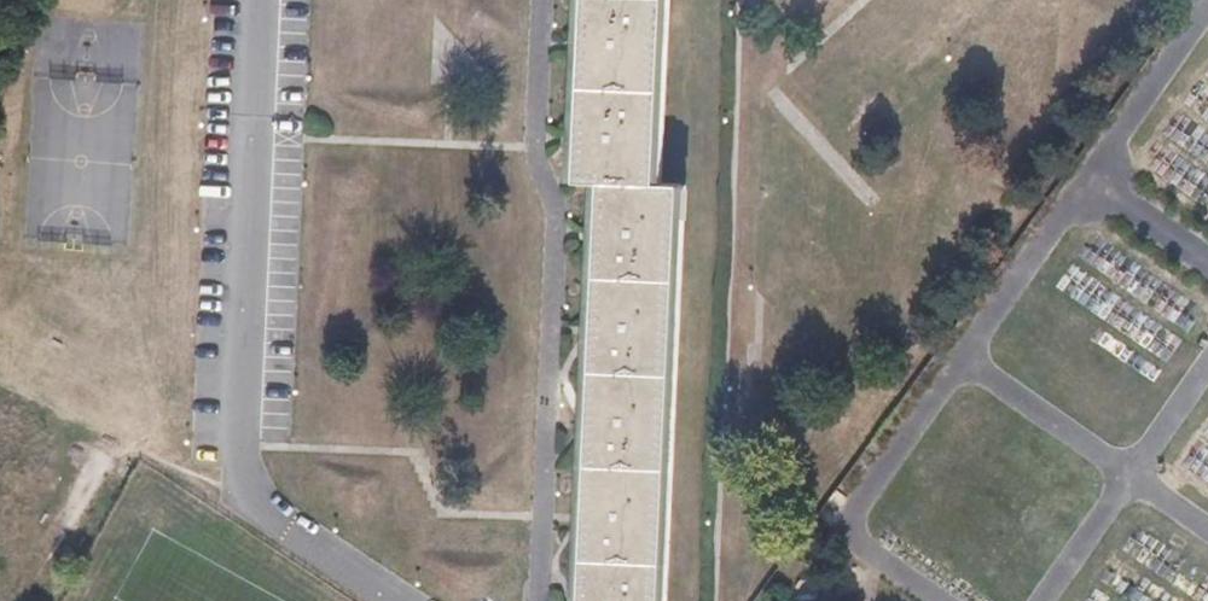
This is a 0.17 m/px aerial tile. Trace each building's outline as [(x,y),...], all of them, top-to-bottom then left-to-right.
[(657,0),(579,0),(571,179),(596,180),(651,183),(657,0)] [(596,180),(576,600),(656,600),(674,184),(651,183),(596,180)]
